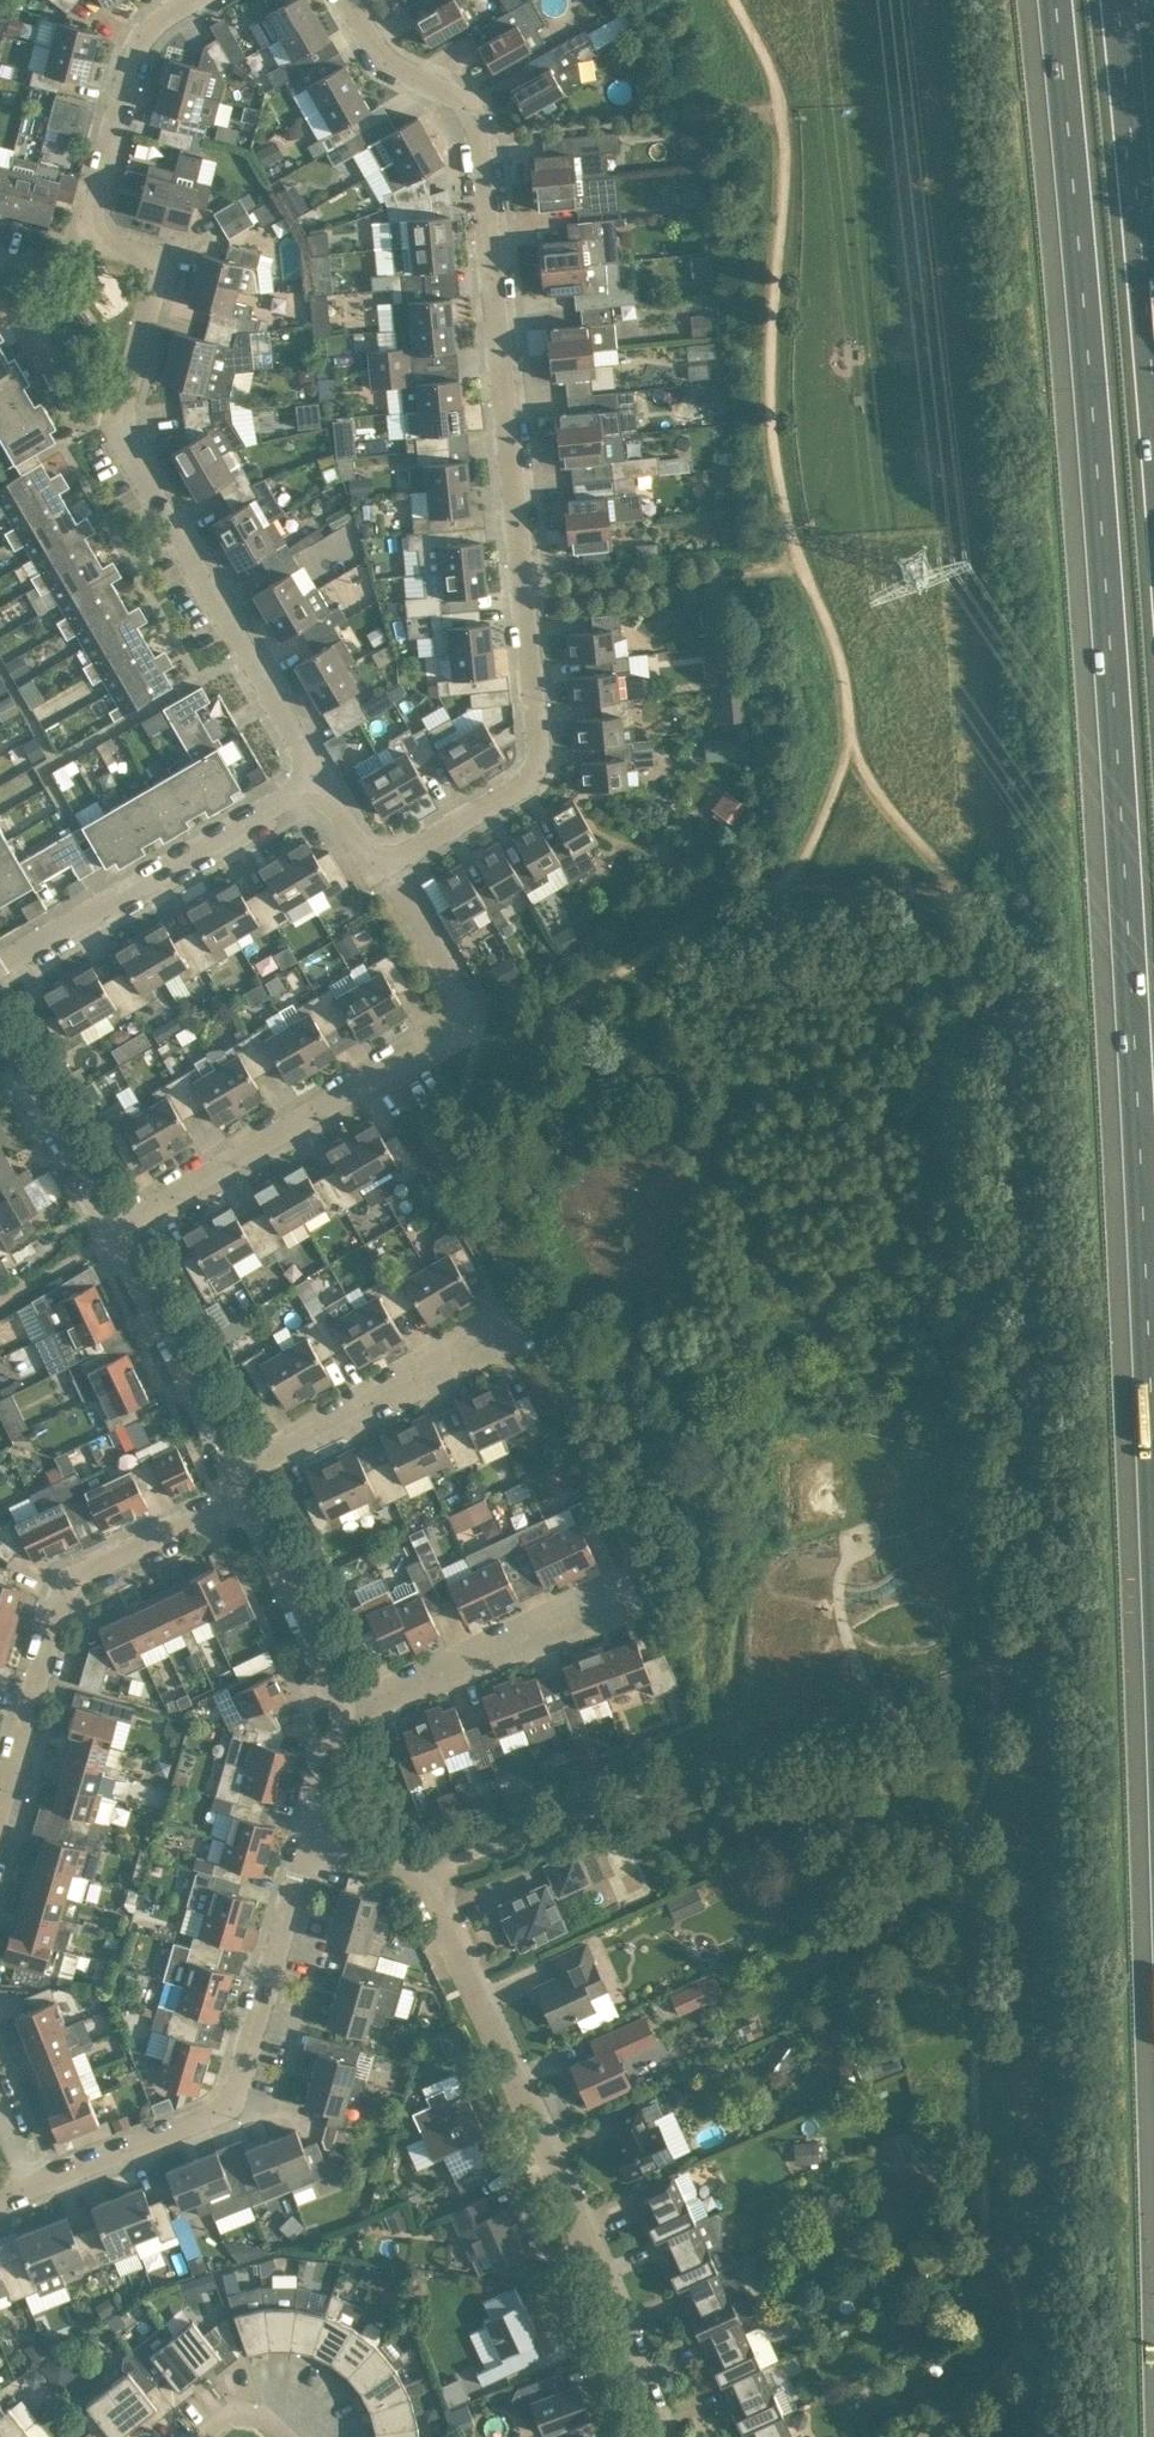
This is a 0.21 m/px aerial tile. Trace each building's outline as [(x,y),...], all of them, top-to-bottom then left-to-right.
[(69,12),(78,0),(52,0),(69,12)] [(268,44),(280,37),(317,15),(308,0),(290,0),(250,23),(263,46),(268,44)] [(438,6),(415,19),(417,23),(417,27),(422,30),(430,44),(468,22),(461,8),(470,3),(468,0),(434,0),(438,6)] [(545,40),(538,28),(546,24),(533,0),(526,0),(493,19),(501,33),(478,45),(480,49),(480,54),(484,56),(492,70),(545,40)] [(626,10),(592,29),(602,45),(633,27),(636,26),(630,16),(626,10)] [(317,15),(280,37),(292,58),(267,73),(270,78),(275,86),(275,87),(286,81),(285,80),(311,66),(303,53),(329,38),(317,15)] [(9,16),(5,31),(20,35),(24,19),(9,16)] [(51,46),(92,57),(99,31),(57,21),(51,46)] [(533,76),(511,89),(513,93),(513,97),(517,100),(525,114),(582,82),(577,49),(592,40),(585,28),(526,62),(533,76)] [(163,83),(204,94),(211,68),(219,70),(205,45),(199,65),(170,58),(163,83)] [(240,45),(227,53),(232,63),(246,55),(240,45)] [(36,85),(59,91),(63,77),(85,83),(92,57),(51,46),(44,72),(33,69),(30,83),(36,85)] [(311,66),(285,80),(286,81),(294,94),(308,86),(321,108),(357,87),(344,64),(318,79),(311,66)] [(175,114),(171,128),(191,133),(205,136),(209,122),(215,125),(222,98),(204,94),(163,83),(157,109),(175,114)] [(326,151),(327,151),(366,129),(359,116),(370,110),(357,87),(321,108),(333,130),(308,144),(315,157),(326,151)] [(14,93),(3,90),(1,98),(12,101),(14,93)] [(55,97),(51,112),(61,115),(65,99),(55,97)] [(245,105),(242,119),(254,123),(258,109),(245,105)] [(51,112),(47,126),(57,129),(61,115),(51,112)] [(366,129),(327,151),(334,164),(368,145),(380,168),(431,138),(418,116),(373,141),(366,129)] [(158,140),(181,146),(187,148),(191,133),(171,128),(162,126),(158,140)] [(600,176),(609,175),(607,151),(622,150),(620,130),(568,135),(570,152),(530,156),(533,182),(600,176)] [(444,162),(431,138),(380,168),(391,187),(383,192),(389,206),(429,193),(423,174),(444,162)] [(162,221),(173,180),(178,159),(153,152),(150,162),(130,157),(126,171),(146,176),(136,215),(162,221)] [(25,215),(38,162),(12,156),(9,167),(0,204),(0,209),(25,215)] [(199,174),(212,177),(217,160),(204,156),(199,174)] [(197,187),(189,185),(196,162),(180,158),(173,180),(162,221),(188,228),(194,205),(197,187)] [(80,176),(61,171),(59,167),(38,162),(25,215),(50,222),(56,197),(73,201),(80,176)] [(9,167),(0,165),(0,204),(9,167)] [(578,214),(603,211),(600,176),(533,182),(535,208),(577,204),(578,214)] [(703,190),(682,192),(684,210),(705,208),(703,190)] [(389,206),(389,211),(390,220),(372,221),(374,247),(392,246),(410,244),(452,240),(450,214),(425,216),(423,196),(430,194),(429,193),(389,206)] [(213,210),(221,223),(247,208),(239,195),(213,210)] [(301,195),(285,204),(293,216),(308,207),(301,195)] [(252,209),(261,226),(282,214),(273,197),(252,209)] [(247,208),(221,223),(229,237),(255,221),(247,208)] [(539,242),(541,268),(616,261),(616,262),(619,261),(619,260),(615,225),(615,217),(568,222),(569,239),(539,242)] [(390,272),(391,287),(402,286),(426,284),(425,270),(455,267),(452,240),(410,244),(392,246),(394,272),(390,272)] [(261,291),(261,290),(258,268),(262,253),(229,244),(225,258),(202,253),(196,278),(236,288),(236,290),(248,293),(261,291)] [(331,267),(329,253),(311,255),(312,269),(331,267)] [(618,280),(616,262),(616,261),(541,268),(544,294),(587,290),(604,288),(618,287),(618,280)] [(233,300),(236,290),(236,288),(196,278),(189,304),(212,310),(208,324),(237,331),(251,330),(258,329),(261,318),(252,315),(254,306),(233,300)] [(393,307),(395,328),(453,322),(451,296),(427,298),(426,284),(402,286),(391,287),(393,307)] [(606,305),(613,304),(639,302),(637,285),(618,287),(604,288),(606,305)] [(331,335),(327,294),(310,295),(314,337),(331,335)] [(550,354),(593,349),(593,350),(617,348),(617,347),(613,304),(606,305),(581,307),(582,324),(547,327),(550,354)] [(711,313),(691,316),(693,335),(713,333),(711,313)] [(258,329),(266,329),(269,320),(261,318),(258,329)] [(368,349),(370,372),(409,368),(408,354),(456,349),(453,322),(395,328),(395,329),(397,346),(368,349)] [(229,372),(236,371),(236,372),(254,370),(255,370),(255,369),(251,330),(237,331),(208,324),(204,337),(175,330),(169,356),(229,372)] [(23,368),(15,355),(9,358),(4,349),(0,351),(0,381),(23,368)] [(595,364),(593,350),(593,349),(550,354),(552,380),(591,376),(592,388),(615,386),(613,362),(595,364)] [(232,409),(246,407),(254,370),(236,372),(236,371),(229,372),(169,356),(162,381),(180,386),(182,399),(180,399),(182,415),(211,411),(232,409)] [(708,361),(687,363),(689,380),(709,378),(708,361)] [(300,375),(306,380),(314,379),(313,365),(300,367),(300,375)] [(24,385),(30,381),(23,368),(0,381),(0,411),(30,394),(24,385)] [(409,368),(370,372),(372,388),(402,385),(404,409),(461,404),(459,377),(411,382),(409,368)] [(717,382),(691,385),(693,405),(719,402),(717,382)] [(556,413),(558,439),(601,435),(599,409),(619,407),(617,390),(592,393),(594,409),(556,413)] [(49,413),(41,399),(35,403),(30,394),(0,411),(0,437),(2,440),(49,413)] [(408,450),(440,447),(442,447),(441,433),(464,430),(461,404),(404,409),(408,442),(408,448),(408,450)] [(171,452),(185,475),(221,453),(230,448),(246,444),(233,421),(232,409),(211,411),(182,415),(184,429),(186,429),(188,442),(171,452)] [(2,440),(15,463),(36,451),(56,439),(50,430),(56,426),(49,413),(2,440)] [(634,476),(660,474),(658,455),(626,458),(625,451),(621,447),(603,449),(601,435),(558,439),(561,466),(572,465),(573,481),(615,477),(634,475),(634,476)] [(335,438),(337,457),(353,455),(356,455),(354,436),(335,438)] [(426,479),(427,489),(470,485),(467,459),(442,462),(440,447),(408,450),(411,480),(426,479)] [(334,452),(318,457),(322,467),(337,462),(334,452)] [(251,483),(244,470),(235,476),(221,453),(185,475),(198,498),(218,486),(226,498),(251,483)] [(353,455),(337,457),(342,476),(343,480),(355,478),(353,455)] [(21,473),(0,485),(0,500),(7,511),(61,480),(57,473),(51,476),(42,461),(21,473)] [(226,545),(272,518),(285,512),(264,476),(251,483),(226,498),(233,511),(213,522),(226,545)] [(641,491),(616,493),(615,477),(573,481),(575,498),(564,499),(567,525),(610,521),(644,518),(641,491)] [(61,480),(7,511),(15,526),(5,532),(10,540),(68,506),(59,492),(65,488),(61,480)] [(473,512),(470,485),(427,489),(411,491),(413,516),(414,531),(408,532),(408,533),(457,528),(457,527),(451,528),(449,515),(473,512)] [(725,505),(726,504),(730,497),(720,492),(714,504),(723,509),(725,505)] [(337,511),(344,521),(353,516),(346,505),(337,511)] [(33,556),(87,525),(83,517),(77,521),(68,506),(10,540),(15,549),(25,543),(33,556)] [(260,556),(266,568),(292,553),(323,534),(318,527),(288,546),(272,518),(226,545),(239,568),(260,556)] [(377,534),(376,525),(370,519),(361,520),(362,535),(377,534)] [(613,547),(610,521),(567,525),(569,551),(613,547)] [(92,532),(87,525),(33,556),(41,570),(31,576),(36,585),(94,551),(86,536),(92,532)] [(419,548),(421,572),(485,566),(482,540),(458,542),(457,528),(408,533),(409,549),(419,548)] [(657,543),(635,544),(637,560),(659,558),(657,543)] [(419,549),(405,550),(407,592),(421,592),(419,549)] [(94,551),(36,585),(41,594),(52,587),(60,601),(113,569),(109,562),(103,566),(94,551)] [(300,566),(296,558),(292,553),(266,568),(274,581),(254,593),(267,616),(304,594),(291,571),(300,566)] [(405,597),(407,615),(441,611),(440,597),(463,595),(487,593),(485,566),(421,572),(421,574),(424,573),(426,595),(405,597)] [(113,569),(60,601),(68,615),(57,621),(62,630),(120,596),(112,581),(118,577),(113,569)] [(318,586),(304,594),(267,616),(280,639),(301,627),(308,639),(347,616),(339,604),(331,609),(318,586)] [(86,646),(140,614),(135,606),(129,610),(120,596),(62,630),(67,638),(78,632),(86,646)] [(726,624),(724,605),(716,606),(706,607),(708,626),(726,624)] [(450,652),(493,648),(490,621),(443,626),(441,611),(407,615),(409,636),(433,634),(435,653),(436,654),(440,653),(450,652)] [(613,641),(623,638),(620,611),(592,614),(593,630),(569,633),(570,648),(566,648),(567,662),(596,658),(615,656),(613,641)] [(89,674),(147,640),(138,625),(144,622),(140,614),(86,646),(94,659),(84,665),(89,674)] [(351,625),(347,616),(308,639),(315,652),(295,664),(308,686),(355,659),(339,632),(351,625)] [(379,625),(367,633),(375,645),(387,638),(379,625)] [(113,690),(166,659),(161,651),(155,655),(147,640),(89,674),(94,683),(104,677),(113,690)] [(390,643),(385,646),(373,652),(380,666),(392,659),(395,658),(390,643)] [(493,648),(450,652),(440,653),(441,668),(441,670),(442,673),(444,675),(448,677),(453,677),(453,678),(471,677),(495,674),(493,648)] [(734,680),(732,651),(705,653),(707,682),(734,680)] [(6,663),(14,677),(31,668),(23,653),(6,663)] [(619,698),(645,696),(650,674),(631,670),(629,654),(615,656),(596,658),(598,673),(573,675),(574,690),(570,691),(571,704),(600,701),(619,699),(619,698)] [(115,719),(173,685),(164,670),(170,666),(166,659),(113,690),(120,704),(110,710),(115,719)] [(345,696),(352,709),(361,704),(354,691),(359,687),(346,665),(356,659),(355,659),(308,686),(322,710),(345,696)] [(31,704),(44,699),(33,677),(21,683),(31,704)] [(438,683),(439,695),(450,694),(449,678),(438,679),(438,683)] [(402,697),(404,689),(400,682),(389,689),(395,700),(402,697)] [(427,684),(428,696),(439,695),(438,683),(427,684)] [(196,708),(211,700),(202,685),(163,707),(194,759),(212,748),(208,741),(213,739),(196,708)] [(721,687),(724,721),(745,719),(741,685),(721,687)] [(482,690),(471,692),(472,706),(473,706),(482,705),(483,705),(482,690)] [(20,710),(11,695),(0,701),(0,717),(2,721),(20,710)] [(623,742),(623,741),(622,727),(631,723),(630,705),(634,705),(634,697),(645,696),(619,698),(619,699),(600,701),(602,716),(577,718),(579,733),(574,734),(576,747),(605,744),(623,742)] [(362,705),(369,716),(370,718),(375,714),(367,700),(361,704),(362,705)] [(348,728),(360,722),(352,709),(340,715),(348,728)] [(150,734),(167,725),(158,710),(141,720),(150,734)] [(411,727),(410,727),(429,759),(441,752),(459,783),(482,769),(462,732),(461,733),(451,716),(428,729),(425,725),(413,732),(411,727)] [(483,719),(462,732),(482,769),(505,756),(483,719)] [(388,745),(396,758),(385,765),(406,800),(428,787),(417,767),(429,759),(410,727),(390,737),(388,745)] [(339,753),(349,737),(335,728),(325,744),(339,753)] [(24,742),(33,759),(45,753),(35,736),(24,742)] [(730,756),(729,739),(728,737),(709,739),(712,759),(731,757),(730,756)] [(635,740),(633,740),(623,741),(623,742),(605,744),(606,759),(582,761),(583,776),(579,777),(580,790),(628,785),(626,770),(635,766),(654,765),(653,739),(635,740)] [(235,798),(231,792),(241,786),(217,745),(212,748),(194,759),(222,806),(235,798)] [(377,751),(363,759),(342,771),(359,800),(370,793),(382,814),(406,800),(385,765),(377,751)] [(172,772),(196,812),(204,807),(208,814),(212,811),(222,806),(194,759),(172,772)] [(120,766),(116,760),(108,764),(112,771),(117,767),(120,766)] [(247,771),(254,784),(266,777),(259,764),(247,771)] [(70,774),(64,765),(52,772),(62,789),(75,782),(70,774)] [(196,812),(172,772),(150,785),(177,832),(190,824),(187,818),(196,812)] [(160,833),(164,840),(177,832),(150,785),(127,798),(151,839),(160,833)] [(559,862),(564,870),(571,882),(597,867),(585,846),(598,839),(573,797),(561,804),(564,808),(551,816),(563,837),(551,845),(550,845),(560,861),(559,862)] [(724,815),(727,818),(734,823),(747,805),(737,797),(724,815)] [(127,798),(105,811),(132,858),(146,850),(142,844),(151,839),(127,798)] [(123,863),(132,858),(105,811),(82,824),(106,865),(115,859),(119,866),(123,863)] [(523,883),(522,883),(527,892),(550,878),(547,869),(559,862),(560,861),(550,845),(551,845),(536,819),(524,826),(526,830),(514,838),(526,859),(514,866),(513,867),(523,883)] [(72,830),(20,861),(33,885),(34,884),(31,879),(38,875),(41,880),(71,863),(79,877),(80,877),(94,869),(72,830)] [(20,861),(7,839),(0,843),(0,873),(20,861)] [(297,841),(282,850),(308,895),(321,887),(327,897),(349,883),(333,856),(321,864),(307,839),(299,844),(297,841)] [(489,881),(476,888),(476,889),(485,905),(498,927),(508,921),(500,908),(512,900),(510,891),(522,883),(523,883),(513,867),(514,866),(499,841),(487,848),(489,852),(476,860),(489,881)] [(286,908),(308,895),(282,850),(266,859),(268,862),(260,867),(274,891),(262,898),(278,925),(291,917),(286,908)] [(33,885),(20,861),(0,873),(0,904),(33,885)] [(472,913),(485,905),(476,889),(476,888),(462,863),(450,870),(452,874),(439,881),(452,903),(438,911),(455,940),(480,925),(472,913)] [(79,877),(65,885),(72,896),(85,887),(80,877),(79,877)] [(226,883),(210,892),(236,937),(250,929),(255,939),(278,925),(262,898),(249,905),(235,881),(227,886),(226,883)] [(203,933),(190,940),(206,967),(229,954),(223,945),(236,937),(210,892),(194,901),(196,904),(189,908),(203,933)] [(318,908),(306,914),(312,926),(297,933),(304,948),(331,935),(318,908)] [(552,934),(562,953),(584,940),(573,922),(552,934)] [(139,934),(165,978),(178,971),(184,980),(206,967),(190,940),(178,947),(164,923),(156,927),(154,924),(139,934)] [(336,940),(343,952),(357,943),(350,932),(336,940)] [(131,974),(119,982),(135,1009),(157,996),(152,986),(165,978),(139,934),(123,943),(125,946),(117,950),(131,974)] [(372,975),(359,983),(385,1028),(409,1014),(397,993),(409,986),(390,952),(367,965),(372,975)] [(505,983),(493,964),(478,973),(490,993),(505,983)] [(83,966),(67,975),(93,1020),(107,1013),(112,1022),(135,1009),(119,982),(106,989),(92,965),(84,969),(83,966)] [(362,1041),(385,1028),(359,983),(352,970),(330,983),(332,986),(318,994),(337,1028),(350,1021),(362,1041)] [(44,989),(46,992),(60,1016),(47,1023),(63,1051),(85,1038),(80,1028),(93,1020),(67,975),(44,989)] [(278,1010),(288,1025),(314,1070),(337,1056),(325,1035),(337,1028),(318,994),(295,1007),(292,1002),(278,1010)] [(198,1007),(190,1005),(183,1009),(191,1022),(203,1014),(198,1007)] [(291,1083),(314,1070),(288,1025),(274,1032),(269,1023),(246,1036),(266,1070),(278,1062),(291,1083)] [(158,1040),(164,1037),(158,1026),(152,1029),(158,1040)] [(132,1036),(140,1050),(152,1043),(144,1029),(132,1036)] [(207,1051),(207,1053),(216,1066),(242,1111),(266,1098),(253,1077),(266,1070),(246,1036),(233,1044),(224,1049),(223,1047),(212,1048),(207,1051)] [(197,1065),(175,1078),(194,1112),(207,1104),(219,1125),(242,1111),(216,1066),(207,1053),(195,1060),(197,1065)] [(158,1100),(145,1108),(171,1153),(194,1140),(182,1119),(194,1112),(175,1078),(152,1091),(158,1100)] [(145,1108),(144,1108),(139,1099),(126,1106),(103,1120),(123,1153),(135,1146),(147,1167),(171,1153),(145,1108)] [(375,1177),(386,1195),(393,1191),(396,1178),(417,1166),(397,1132),(384,1139),(372,1119),(349,1132),(375,1177)] [(9,1137),(3,1126),(0,1128),(0,1142),(9,1137)] [(338,1167),(325,1174),(345,1208),(366,1195),(372,1204),(386,1195),(375,1177),(349,1132),(326,1146),(338,1167)] [(8,1157),(0,1143),(0,1162),(8,1157)] [(24,1184),(33,1178),(27,1167),(17,1172),(8,1157),(0,1162),(0,1196),(24,1184)] [(325,1174),(313,1181),(301,1160),(277,1174),(304,1219),(326,1206),(331,1216),(345,1208),(325,1174)] [(266,1208),(254,1216),(273,1249),(287,1241),(289,1245),(311,1231),(304,1219),(277,1174),(254,1188),(266,1208)] [(6,1227),(0,1230),(0,1233),(10,1250),(39,1233),(28,1215),(38,1209),(24,1184),(0,1196),(0,1217),(6,1227)] [(449,1211),(442,1199),(429,1206),(434,1214),(440,1216),(449,1211)] [(229,1202),(206,1216),(232,1261),(254,1248),(260,1258),(273,1249),(254,1216),(241,1223),(229,1202)] [(182,1257),(205,1297),(205,1298),(228,1284),(219,1269),(232,1261),(206,1216),(183,1229),(195,1250),(182,1257)] [(441,1256),(426,1265),(453,1310),(476,1296),(464,1276),(476,1268),(453,1228),(439,1236),(435,1247),(441,1256)] [(453,1310),(426,1265),(404,1278),(399,1268),(385,1276),(405,1310),(417,1303),(429,1324),(453,1310)] [(39,1311),(56,1302),(66,1324),(105,1305),(94,1283),(79,1290),(73,1276),(32,1298),(39,1311)] [(362,1289),(368,1299),(355,1307),(381,1352),(404,1338),(392,1317),(405,1310),(385,1276),(362,1289)] [(313,1318),(333,1352),(346,1344),(358,1365),(381,1352),(355,1306),(346,1292),(324,1305),(323,1304),(309,1312),(313,1318)] [(66,1324),(67,1324),(54,1330),(65,1353),(73,1349),(78,1360),(106,1347),(101,1336),(116,1328),(105,1305),(66,1324)] [(296,1341),(283,1348),(310,1394),(333,1380),(321,1359),(333,1352),(313,1318),(291,1331),(296,1341)] [(241,1333),(233,1320),(220,1328),(228,1341),(241,1333)] [(78,1360),(83,1372),(88,1370),(99,1392),(138,1374),(127,1351),(112,1358),(106,1347),(78,1360)] [(310,1394),(283,1348),(270,1356),(264,1347),(242,1360),(261,1394),(274,1386),(286,1407),(310,1394)] [(111,1429),(115,1427),(125,1422),(139,1416),(134,1404),(149,1397),(138,1374),(99,1392),(109,1415),(105,1417),(111,1429)] [(505,1376),(480,1388),(502,1435),(526,1424),(530,1434),(545,1427),(528,1392),(515,1398),(505,1376)] [(453,1427),(469,1463),(484,1456),(479,1447),(503,1436),(502,1435),(480,1388),(456,1399),(466,1421),(453,1427)] [(1,1415),(19,1406),(12,1393),(11,1393),(0,1398),(0,1412),(1,1415)] [(429,1411),(405,1423),(428,1470),(442,1464),(446,1473),(469,1463),(453,1427),(440,1433),(429,1411)] [(139,1418),(126,1424),(136,1445),(137,1447),(150,1441),(139,1418)] [(125,1422),(115,1427),(126,1449),(136,1445),(126,1424),(125,1422)] [(378,1462),(395,1498),(409,1491),(404,1481),(428,1470),(405,1423),(381,1434),(391,1456),(378,1462)] [(10,1434),(12,1438),(25,1438),(21,1429),(10,1434)] [(151,1451),(139,1457),(141,1461),(153,1485),(164,1480),(172,1495),(195,1484),(177,1445),(154,1456),(151,1451)] [(354,1447),(330,1458),(352,1506),(357,1516),(395,1498),(378,1462),(365,1469),(354,1447)] [(141,1461),(139,1457),(136,1454),(132,1452),(128,1452),(124,1452),(121,1454),(118,1458),(117,1461),(117,1464),(118,1468),(120,1471),(107,1477),(126,1516),(149,1506),(141,1490),(153,1485),(141,1461)] [(319,1533),(343,1522),(338,1512),(352,1506),(330,1458),(306,1470),(316,1491),(303,1498),(319,1533)] [(126,1516),(107,1477),(103,1467),(81,1478),(77,1469),(64,1475),(79,1507),(84,1517),(96,1512),(103,1527),(126,1516)] [(64,1475),(50,1482),(59,1500),(38,1510),(57,1549),(80,1538),(73,1523),(84,1517),(79,1507),(64,1475)] [(525,1479),(505,1489),(511,1501),(531,1492),(525,1479)] [(484,1498),(448,1514),(456,1531),(492,1515),(484,1498)] [(569,1506),(545,1517),(573,1577),(586,1571),(583,1565),(596,1559),(585,1535),(598,1529),(584,1499),(569,1506)] [(9,1560),(17,1549),(16,1549),(27,1544),(34,1560),(57,1549),(38,1510),(17,1520),(15,1516),(0,1524),(0,1554),(9,1560)] [(545,1517),(505,1536),(520,1566),(533,1560),(544,1584),(556,1578),(559,1583),(573,1577),(545,1517)] [(498,1557),(473,1569),(494,1614),(508,1607),(505,1602),(518,1596),(507,1572),(520,1566),(505,1536),(491,1542),(498,1557)] [(417,1550),(420,1556),(425,1568),(440,1561),(432,1544),(417,1550)] [(393,1588),(388,1590),(416,1650),(430,1644),(427,1638),(440,1632),(429,1608),(442,1602),(420,1556),(406,1563),(413,1579),(409,1581),(405,1579),(394,1584),(393,1588)] [(440,1561),(425,1568),(442,1602),(455,1596),(466,1620),(478,1614),(481,1620),(494,1614),(473,1569),(449,1581),(446,1574),(440,1561)] [(19,1613),(19,1612),(14,1610),(21,1585),(7,1581),(11,1568),(0,1564),(0,1607),(19,1613)] [(256,1614),(235,1570),(221,1577),(215,1566),(191,1577),(209,1616),(212,1615),(220,1631),(256,1614)] [(209,1616),(191,1577),(168,1588),(196,1649),(201,1647),(191,1625),(209,1616)] [(374,1627),(385,1651),(398,1645),(400,1651),(413,1645),(416,1650),(388,1590),(387,1587),(361,1600),(362,1601),(349,1607),(361,1633),(374,1627)] [(168,1588),(144,1599),(162,1638),(181,1629),(192,1652),(196,1649),(168,1588)] [(128,1613),(123,1615),(139,1649),(140,1648),(162,1638),(144,1599),(126,1608),(128,1613)] [(0,1607),(0,1634),(12,1637),(19,1613),(0,1607)] [(139,1649),(123,1615),(99,1627),(105,1640),(90,1647),(79,1683),(101,1689),(107,1666),(116,1662),(119,1670),(126,1673),(147,1663),(140,1648),(139,1649)] [(0,1634),(0,1661),(5,1662),(12,1637),(0,1634)] [(602,1644),(588,1649),(605,1696),(646,1681),(650,1679),(655,1694),(679,1685),(680,1685),(663,1652),(645,1659),(637,1638),(617,1645),(604,1650),(602,1644)] [(611,1711),(605,1696),(588,1649),(574,1654),(577,1660),(563,1665),(576,1699),(562,1704),(567,1717),(573,1735),(589,1729),(585,1720),(611,1711)] [(193,1668),(203,1663),(197,1651),(186,1656),(193,1668)] [(253,1671),(247,1658),(233,1664),(239,1678),(253,1671)] [(219,1673),(225,1685),(236,1680),(230,1668),(219,1673)] [(233,1729),(232,1725),(284,1732),(269,1704),(285,1697),(273,1673),(251,1684),(248,1676),(214,1692),(230,1728),(233,1729)] [(521,1674),(507,1679),(524,1725),(550,1716),(552,1722),(567,1717),(562,1704),(549,1708),(537,1675),(524,1679),(521,1674)] [(501,1741),(499,1734),(524,1725),(507,1679),(493,1684),(495,1690),(482,1694),(495,1728),(482,1733),(478,1724),(488,1751),(486,1746),(501,1741)] [(188,1692),(175,1698),(180,1707),(192,1701),(188,1692)] [(76,1704),(69,1730),(110,1742),(118,1716),(131,1720),(135,1705),(94,1693),(90,1708),(76,1704)] [(440,1703),(426,1708),(445,1760),(446,1760),(444,1754),(469,1745),(473,1756),(488,1751),(478,1724),(465,1729),(455,1704),(443,1709),(440,1703)] [(445,1760),(426,1708),(428,1714),(414,1719),(417,1725),(404,1730),(412,1754),(399,1759),(409,1786),(424,1781),(420,1770),(445,1760)] [(178,1737),(179,1734),(183,1720),(168,1715),(163,1733),(178,1737)] [(248,1764),(289,1776),(296,1752),(280,1747),(285,1733),(284,1732),(232,1725),(233,1729),(238,1730),(229,1760),(248,1765),(248,1764)] [(128,1747),(110,1742),(69,1730),(62,1755),(127,1774),(128,1769),(122,1767),(128,1747)] [(636,1741),(634,1735),(627,1733),(621,1735),(625,1745),(636,1741)] [(62,1755),(55,1779),(111,1796),(117,1776),(125,1779),(127,1774),(62,1755)] [(173,1760),(172,1760),(160,1756),(155,1775),(167,1778),(168,1778),(173,1760)] [(229,1760),(225,1758),(215,1794),(225,1797),(233,1799),(233,1800),(263,1808),(266,1796),(282,1801),(289,1776),(248,1764),(248,1765),(229,1760)] [(175,1782),(186,1785),(190,1773),(178,1770),(175,1782)] [(66,1811),(62,1825),(90,1832),(105,1837),(110,1821),(116,1798),(111,1796),(55,1779),(54,1781),(60,1782),(53,1807),(66,1811)] [(233,1799),(225,1797),(221,1810),(234,1814),(227,1837),(268,1849),(275,1825),(259,1820),(263,1808),(233,1800),(233,1799)] [(37,1860),(78,1872),(94,1876),(101,1851),(105,1837),(90,1832),(62,1825),(58,1838),(45,1834),(37,1860)] [(268,1849),(227,1837),(220,1861),(215,1860),(212,1873),(242,1881),(245,1869),(261,1874),(268,1849)] [(141,1847),(137,1860),(147,1863),(151,1850),(141,1847)] [(509,1926),(514,1933),(512,1934),(513,1935),(516,1934),(521,1946),(532,1941),(533,1942),(537,1940),(537,1939),(564,1927),(551,1895),(559,1892),(559,1893),(588,1880),(575,1851),(546,1864),(553,1880),(545,1884),(545,1883),(502,1903),(507,1915),(504,1916),(505,1918),(507,1917),(509,1926)] [(30,1864),(24,1883),(66,1895),(72,1871),(78,1873),(78,1872),(37,1860),(35,1865),(30,1864)] [(242,1881),(212,1873),(197,1869),(187,1907),(205,1912),(206,1910),(247,1922),(254,1898),(238,1894),(242,1881)] [(373,1882),(369,1894),(342,1886),(335,1912),(387,1928),(390,1916),(375,1912),(384,1884),(361,1877),(360,1878),(373,1882)] [(60,1915),(66,1895),(24,1883),(17,1908),(82,1927),(84,1922),(60,1915)] [(125,1899),(136,1902),(139,1890),(129,1886),(125,1899)] [(676,1920),(705,1907),(696,1886),(667,1900),(676,1920)] [(17,1908),(10,1932),(65,1949),(71,1929),(81,1932),(82,1927),(17,1908)] [(206,1910),(205,1912),(199,1934),(194,1933),(190,1945),(220,1954),(224,1942),(240,1947),(247,1922),(206,1910)] [(346,1959),(369,1965),(376,1967),(380,1953),(364,1948),(368,1936),(383,1940),(387,1928),(335,1912),(327,1939),(350,1946),(346,1959)] [(865,1917),(847,1924),(853,1939),(871,1932),(865,1917)] [(91,1929),(94,1920),(85,1918),(84,1922),(82,1927),(91,1929)] [(49,1981),(57,1982),(65,1949),(10,1932),(3,1958),(16,1962),(12,1976),(35,1983),(40,1984),(49,1981)] [(220,1954),(190,1945),(174,1940),(164,1977),(184,1984),(226,1996),(233,1971),(217,1967),(220,1954)] [(559,1976),(536,1986),(554,2026),(578,2015),(576,2011),(593,2003),(587,1989),(603,1982),(585,1943),(551,1959),(559,1976)] [(335,1998),(385,2013),(393,2015),(404,1975),(383,1969),(379,1983),(343,1972),(335,1998)] [(670,1994),(679,2013),(723,1993),(714,1974),(670,1994)] [(184,1984),(164,1977),(163,1978),(165,1979),(159,2003),(156,2015),(169,2019),(199,2027),(203,2015),(219,2020),(226,1996),(184,1984)] [(50,1985),(46,1987),(24,1996),(29,2009),(16,2014),(25,2038),(20,2040),(20,2041),(65,2024),(50,1985)] [(385,2013),(335,1998),(327,2024),(350,2031),(364,2035),(368,2021),(382,2025),(385,2013)] [(155,2016),(152,2028),(165,2031),(169,2019),(156,2015),(155,2016)] [(645,2016),(614,2030),(590,2042),(596,2054),(572,2065),(589,2102),(630,2083),(619,2058),(656,2041),(645,2016)] [(170,2033),(163,2057),(205,2069),(212,2044),(196,2040),(199,2027),(169,2019),(165,2031),(170,2033)] [(91,2035),(79,2040),(72,2021),(66,2024),(65,2024),(20,2041),(30,2065),(93,2040),(91,2035)] [(781,2029),(761,2058),(785,2075),(805,2046),(781,2029)] [(361,2047),(332,2039),(328,2053),(319,2050),(312,2076),(362,2091),(363,2092),(367,2080),(353,2076),(361,2047)] [(93,2040),(30,2065),(39,2089),(79,2073),(72,2054),(95,2045),(93,2040)] [(854,2055),(864,2080),(902,2064),(894,2047),(871,2057),(867,2050),(854,2055)] [(198,2093),(205,2069),(163,2057),(156,2081),(198,2093)] [(125,2071),(129,2081),(141,2077),(137,2066),(125,2071)] [(457,2071),(440,2078),(444,2086),(425,2095),(429,2104),(411,2112),(431,2155),(441,2150),(459,2190),(490,2176),(472,2136),(483,2131),(457,2071)] [(39,2089),(49,2113),(89,2097),(79,2073),(39,2089)] [(362,2091),(312,2076),(304,2103),(330,2110),(326,2124),(335,2127),(338,2127),(344,2129),(348,2115),(341,2112),(345,2099),(360,2103),(363,2092),(362,2091)] [(156,2114),(174,2107),(169,2096),(152,2103),(156,2114)] [(655,2096),(612,2116),(620,2133),(623,2131),(626,2138),(612,2144),(627,2177),(674,2156),(659,2123),(657,2124),(654,2117),(663,2113),(655,2096)] [(89,2097),(49,2113),(59,2138),(72,2133),(77,2146),(112,2132),(107,2118),(98,2121),(89,2097)] [(116,2129),(131,2122),(127,2113),(112,2119),(116,2129)] [(893,2167),(927,2155),(917,2126),(883,2138),(893,2167)] [(338,2127),(335,2138),(348,2142),(350,2130),(344,2129),(338,2127)] [(290,2188),(301,2183),(329,2173),(316,2140),(303,2145),(296,2129),(271,2139),(290,2188)] [(236,2161),(252,2203),(290,2188),(271,2139),(246,2149),(248,2156),(236,2161)] [(793,2142),(795,2163),(820,2161),(820,2159),(818,2142),(818,2140),(793,2142)] [(211,2209),(215,2217),(252,2203),(236,2161),(223,2166),(217,2150),(192,2160),(211,2209)] [(192,2160),(166,2170),(180,2206),(194,2200),(200,2214),(211,2209),(192,2160)] [(672,2172),(637,2188),(649,2215),(645,2217),(655,2239),(695,2220),(708,2214),(700,2196),(696,2193),(685,2198),(684,2199),(674,2177),(672,2172)] [(142,2186),(117,2195),(134,2238),(158,2229),(162,2240),(177,2234),(166,2205),(152,2211),(142,2186)] [(134,2238),(117,2195),(93,2205),(103,2230),(90,2235),(101,2264),(138,2249),(134,2239),(134,2238)] [(494,2266),(503,2261),(525,2252),(516,2233),(528,2227),(517,2202),(493,2212),(485,2195),(463,2205),(451,2210),(472,2257),(487,2250),(494,2266)] [(384,2215),(392,2232),(410,2223),(402,2206),(384,2215)] [(694,2221),(655,2239),(659,2237),(671,2263),(667,2265),(677,2287),(681,2285),(716,2269),(707,2250),(721,2243),(724,2216),(715,2211),(708,2214),(695,2220),(694,2221)] [(77,2241),(67,2215),(42,2225),(59,2268),(60,2267),(72,2263),(76,2274),(101,2264),(90,2235),(77,2241)] [(26,2293),(40,2288),(42,2294),(66,2284),(42,2225),(18,2235),(28,2260),(15,2265),(26,2293)] [(225,2239),(240,2260),(268,2251),(267,2245),(225,2239)] [(208,2266),(202,2253),(188,2259),(193,2272),(208,2266)] [(367,2263),(360,2278),(374,2285),(381,2269),(367,2263)] [(7,2288),(11,2299),(26,2293),(15,2265),(2,2270),(0,2266),(0,2291),(7,2288)] [(698,2335),(739,2316),(729,2294),(728,2295),(716,2269),(681,2285),(693,2311),(689,2313),(698,2335)] [(210,2271),(194,2276),(199,2291),(215,2285),(210,2271)] [(384,2275),(377,2286),(385,2291),(391,2279),(384,2275)] [(269,2347),(262,2284),(227,2293),(248,2352),(269,2347)] [(263,2284),(262,2284),(269,2347),(291,2347),(297,2285),(263,2284)] [(325,2311),(306,2307),(310,2288),(297,2285),(291,2347),(311,2351),(325,2311)] [(515,2286),(493,2296),(484,2300),(490,2315),(484,2318),(503,2359),(477,2371),(482,2383),(540,2356),(530,2335),(536,2332),(515,2286)] [(940,2287),(931,2293),(938,2305),(948,2299),(940,2287)] [(363,2305),(345,2298),(332,2292),(325,2311),(311,2351),(331,2360),(352,2324),(363,2305)] [(109,2296),(95,2304),(104,2317),(117,2308),(109,2296)] [(127,2322),(119,2310),(108,2318),(116,2329),(127,2322)] [(739,2316),(698,2335),(699,2335),(703,2333),(715,2359),(711,2361),(720,2382),(761,2364),(751,2342),(750,2343),(738,2317),(739,2317),(739,2316)] [(172,2336),(200,2372),(210,2364),(212,2367),(217,2363),(221,2368),(238,2355),(215,2324),(204,2333),(193,2319),(172,2336)] [(352,2324),(331,2360),(347,2373),(376,2343),(387,2332),(373,2321),(368,2322),(361,2331),(352,2324)] [(172,2336),(152,2351),(148,2346),(136,2343),(130,2348),(174,2405),(192,2391),(188,2386),(193,2382),(190,2379),(200,2372),(172,2336)] [(35,2362),(48,2353),(39,2341),(26,2350),(35,2362)] [(361,2389),(396,2367),(377,2343),(376,2343),(347,2373),(361,2389)] [(399,2353),(404,2361),(416,2353),(413,2344),(412,2345),(404,2350),(399,2353)] [(126,2371),(108,2386),(86,2403),(90,2408),(103,2423),(92,2432),(96,2436),(124,2436),(129,2433),(126,2430),(136,2422),(145,2415),(148,2418),(153,2414),(157,2419),(174,2405),(130,2348),(123,2354),(122,2366),(126,2371)] [(732,2409),(742,2430),(783,2412),(773,2390),(771,2391),(760,2365),(761,2365),(761,2364),(720,2382),(721,2383),(725,2381),(736,2407),(732,2409)] [(47,2377),(36,2365),(23,2375),(34,2388),(47,2377)] [(361,2389),(371,2408),(410,2394),(429,2387),(425,2375),(404,2382),(396,2367),(361,2389)] [(560,2371),(538,2379),(517,2387),(512,2397),(518,2414),(528,2419),(538,2415),(545,2433),(590,2416),(577,2382),(566,2386),(560,2371)] [(461,2375),(440,2384),(450,2405),(470,2396),(461,2375)] [(920,2404),(943,2403),(942,2391),(920,2392),(920,2404)] [(417,2423),(410,2394),(371,2408),(376,2429),(417,2423)] [(36,2436),(51,2436),(53,2436),(21,2397),(11,2406),(36,2436)] [(26,2427),(9,2406),(5,2409),(0,2402),(0,2436),(13,2436),(26,2427)] [(427,2419),(439,2415),(435,2403),(427,2406),(424,2412),(427,2419)] [(742,2430),(742,2431),(747,2429),(750,2436),(792,2436),(782,2413),(783,2413),(783,2412),(742,2430)] [(62,2428),(69,2436),(75,2436),(86,2429),(77,2416),(62,2428)] [(376,2436),(418,2436),(417,2423),(376,2429),(376,2436)] [(13,2436),(34,2436),(26,2427),(13,2436)]
